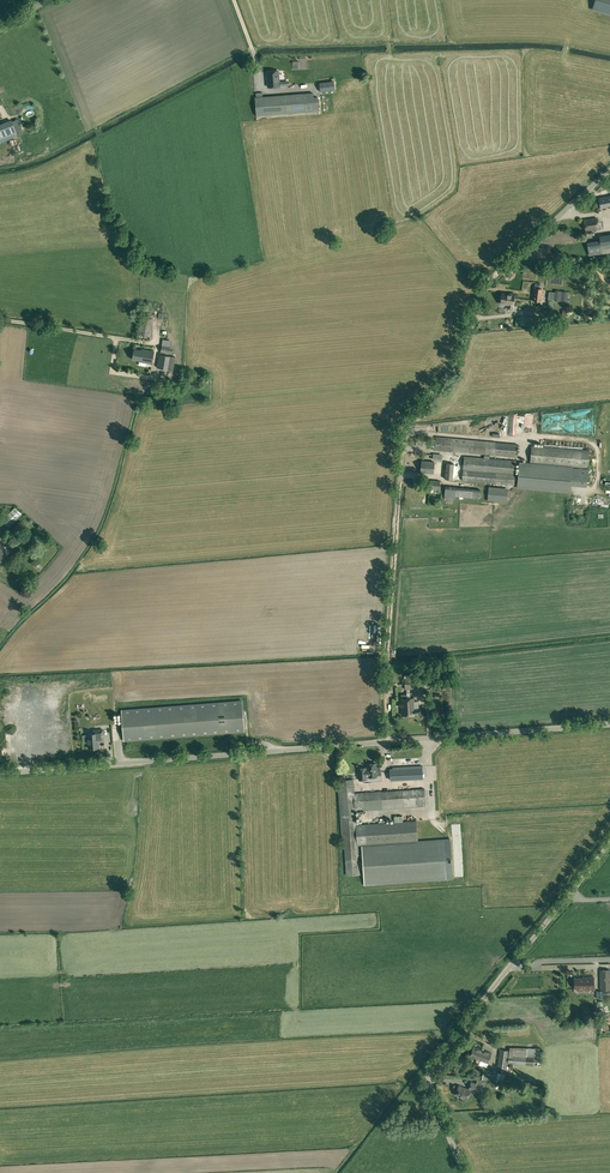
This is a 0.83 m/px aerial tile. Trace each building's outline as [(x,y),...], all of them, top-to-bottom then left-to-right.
[(592,10),(609,15),(609,0),(595,0),(592,10)] [(279,86),(278,71),(267,72),(268,87),(279,86)] [(256,115),(314,111),(319,111),(318,96),(313,97),(313,93),(263,98),(263,99),(257,100),(255,100),(256,115)] [(13,122),(12,119),(0,124),(0,138),(17,131),(16,128),(13,122)] [(598,198),(600,209),(609,207),(609,195),(598,198)] [(593,235),(592,230),(598,229),(598,228),(601,227),(600,222),(597,222),(597,218),(584,220),(585,230),(586,236),(593,235)] [(599,235),(602,254),(609,253),(609,234),(599,235)] [(534,288),(533,300),(540,301),(542,289),(534,288)] [(560,293),(560,291),(556,291),(555,293),(549,292),(548,299),(554,300),(559,301),(559,300),(562,300),(561,301),(566,302),(567,292),(562,292),(562,293),(560,293)] [(512,310),(513,302),(515,294),(511,293),(511,294),(502,293),(500,304),(508,305),(508,309),(512,310)] [(537,323),(546,324),(546,318),(544,318),(544,319),(537,318),(537,317),(533,317),(532,325),(536,326),(537,323)] [(171,346),(162,345),(160,353),(169,354),(171,346)] [(141,349),(141,350),(134,349),(132,359),(139,360),(139,362),(152,364),(154,351),(141,349)] [(176,357),(159,354),(157,367),(174,370),(176,357)] [(173,388),(170,388),(161,387),(160,394),(172,395),(173,388)] [(433,447),(433,449),(516,457),(517,444),(436,437),(435,448),(433,447)] [(586,486),(587,468),(589,450),(531,445),(530,463),(520,462),(518,487),(571,492),(571,484),(586,486)] [(465,480),(467,480),(514,484),(516,460),(464,456),(463,469),(462,480),(465,481),(465,480)] [(434,462),(422,460),(421,472),(433,473),(434,462)] [(445,478),(453,479),(453,475),(458,476),(459,464),(446,463),(445,478)] [(429,489),(439,489),(440,480),(430,480),(429,489)] [(479,498),(480,491),(480,489),(445,486),(444,499),(455,500),(455,496),(479,498)] [(508,490),(489,488),(489,494),(488,499),(507,500),(508,490)] [(2,520),(10,527),(22,514),(15,507),(2,520)] [(0,550),(0,567),(8,556),(0,550)] [(13,561),(19,555),(16,551),(10,558),(13,561)] [(404,678),(405,689),(423,688),(423,677),(404,678)] [(420,708),(415,708),(414,698),(401,698),(402,715),(415,715),(421,714),(420,708)] [(121,710),(123,740),(243,731),(240,701),(121,710)] [(98,741),(104,741),(103,729),(93,730),(93,733),(87,734),(88,748),(99,747),(98,741)] [(368,777),(377,776),(376,763),(367,764),(368,768),(366,769),(366,767),(358,768),(359,780),(367,779),(367,776),(368,776),(368,777)] [(422,765),(392,767),(393,780),(423,778),(422,765)] [(354,793),(353,779),(339,780),(345,860),(346,875),(360,874),(358,845),(362,845),(364,885),(447,880),(444,839),(418,840),(416,821),(365,824),(356,825),(355,811),(364,810),(426,806),(425,788),(382,792),(381,791),(354,793)] [(609,989),(609,971),(601,971),(601,990),(609,989)] [(583,978),(574,978),(575,988),(583,988),(583,989),(594,989),(594,977),(583,977),(583,978)] [(485,1054),(486,1051),(473,1046),(470,1056),(481,1060),(483,1053),(485,1054)] [(510,1047),(509,1050),(507,1063),(534,1065),(535,1057),(535,1056),(539,1056),(539,1048),(527,1048),(510,1047)] [(500,1049),(497,1071),(497,1072),(506,1073),(507,1063),(509,1050),(500,1049)] [(483,1053),(481,1060),(488,1063),(492,1053),(486,1051),(485,1054),(483,1053)] [(484,1070),(482,1078),(482,1079),(497,1081),(497,1072),(497,1071),(484,1070)] [(469,1088),(479,1092),(482,1093),(485,1087),(482,1086),(471,1082),(469,1088)] [(459,1085),(455,1094),(467,1099),(470,1090),(459,1085)]
